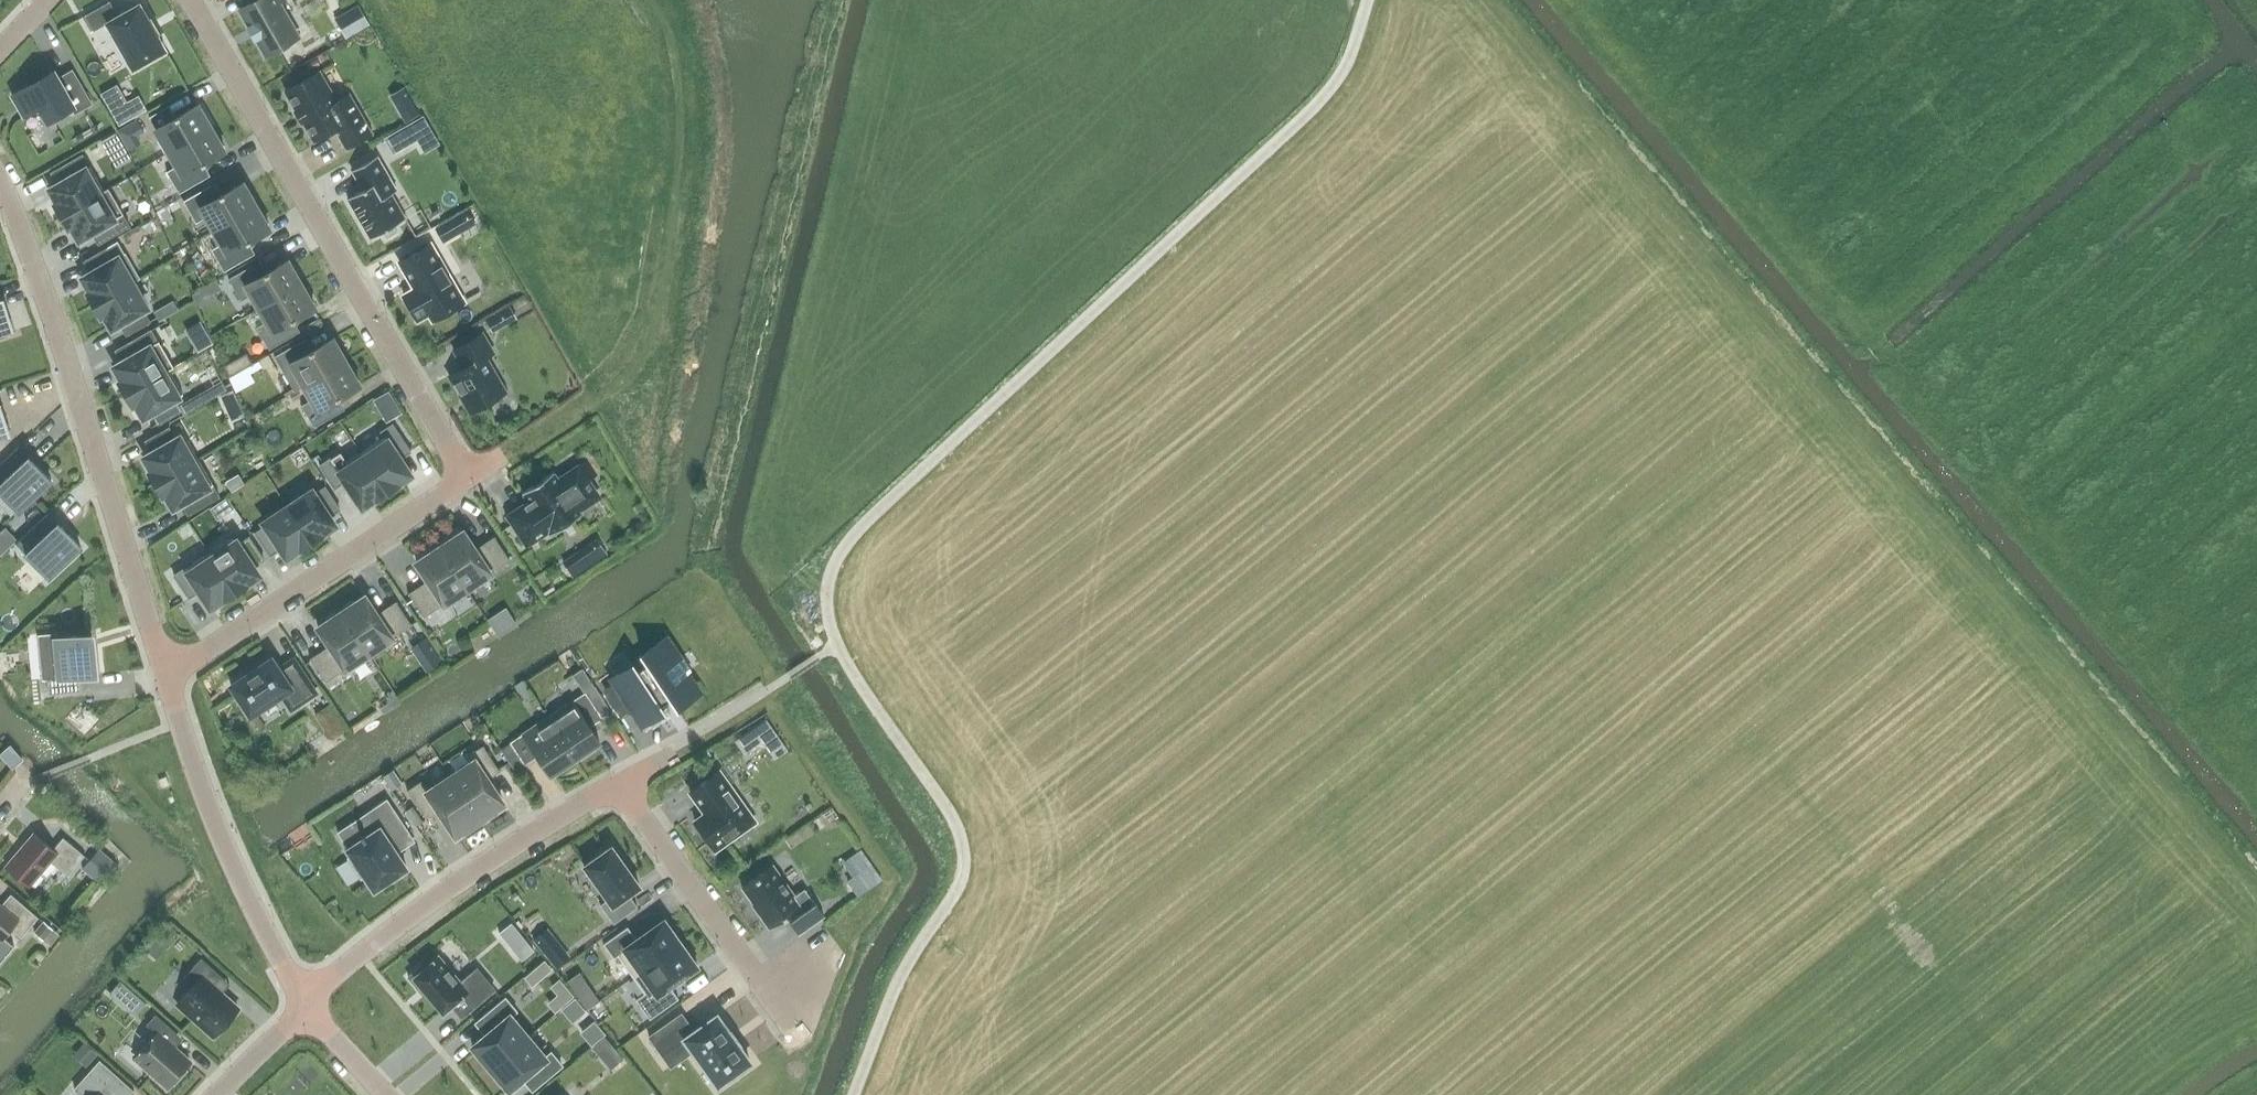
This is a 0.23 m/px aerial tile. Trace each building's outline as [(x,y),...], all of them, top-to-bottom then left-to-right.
[(239,9),(249,26),(248,27),(252,33),(256,39),(257,39),(266,55),(299,37),(279,2),(283,0),(252,0),(253,2),(239,9)] [(149,20),(139,3),(118,16),(110,1),(85,15),(94,31),(107,23),(133,68),(166,49),(156,33),(157,32),(150,19),(149,20)] [(364,13),(340,27),(347,38),(370,24),(364,13)] [(304,122),(314,140),(335,129),(346,148),(372,133),(350,95),(337,102),(319,72),(286,91),(297,110),(295,110),(302,123),(304,122)] [(23,93),(9,100),(22,123),(36,117),(44,133),(47,131),(46,129),(72,116),(74,118),(91,108),(71,73),(55,82),(51,76),(23,93)] [(118,85),(102,93),(111,111),(127,101),(118,85)] [(127,101),(111,111),(119,125),(147,109),(141,99),(139,95),(127,101)] [(411,99),(399,105),(408,121),(419,114),(411,99)] [(163,109),(149,117),(170,152),(211,128),(207,122),(210,121),(202,107),(199,108),(197,104),(170,120),(163,109)] [(424,114),(403,126),(413,143),(418,140),(425,153),(441,143),(424,114)] [(118,129),(117,130),(124,143),(138,135),(144,132),(140,124),(138,121),(137,119),(118,129)] [(403,126),(389,135),(398,151),(413,143),(403,126)] [(177,165),(167,171),(179,193),(204,179),(203,178),(197,169),(198,169),(197,167),(224,152),(222,148),(225,147),(217,133),(214,134),(211,128),(170,152),(177,165)] [(124,143),(128,149),(142,142),(138,135),(124,143)] [(55,203),(61,215),(104,190),(90,166),(89,166),(83,154),(51,172),(58,184),(50,189),(58,202),(55,203)] [(363,189),(348,198),(371,238),(383,231),(387,237),(397,231),(393,225),(405,218),(391,193),(397,190),(377,156),(352,170),(363,189)] [(184,201),(196,222),(207,216),(215,230),(256,206),(252,200),(255,199),(247,185),(244,186),(242,182),(215,198),(214,197),(208,188),(209,188),(208,186),(184,201)] [(79,239),(92,232),(98,244),(130,226),(123,214),(108,188),(104,190),(61,215),(69,228),(72,226),(79,239)] [(222,243),(212,249),(224,271),(249,257),(248,256),(242,247),(243,247),(242,245),(269,230),(267,226),(270,225),(262,211),(259,212),(256,206),(215,230),(222,243)] [(467,209),(435,227),(444,242),(475,224),(467,209)] [(91,273),(83,277),(90,290),(87,292),(94,304),(133,282),(140,278),(128,256),(126,253),(125,252),(125,253),(123,250),(118,241),(108,247),(84,261),(91,273)] [(431,244),(400,262),(415,289),(404,295),(418,319),(429,313),(433,319),(463,302),(431,244)] [(253,264),(229,279),(241,300),(248,296),(256,310),(301,284),(297,278),(300,276),(292,263),(289,264),(287,260),(260,276),(253,264)] [(217,280),(193,294),(198,302),(200,307),(216,298),(213,293),(222,289),(217,280)] [(133,282),(94,304),(102,317),(104,315),(112,328),(120,323),(127,335),(150,321),(144,310),(147,308),(133,282)] [(269,349),(294,335),(287,323),(314,308),(312,304),(315,303),(307,289),(304,290),(301,284),(256,310),(264,323),(257,327),(269,349)] [(13,331),(3,298),(0,299),(0,335),(13,331)] [(174,300),(154,311),(159,320),(179,309),(174,300)] [(509,304),(499,310),(507,323),(517,318),(509,304)] [(174,367),(159,341),(158,341),(151,330),(116,350),(122,362),(114,366),(122,379),(119,381),(126,394),(169,369),(174,367)] [(464,367),(450,375),(471,412),(489,401),(490,404),(504,400),(502,394),(505,392),(485,357),(494,352),(483,333),(454,350),(464,367)] [(298,342),(275,356),(295,391),(302,388),(340,365),(345,362),(342,356),(345,355),(337,341),(334,342),(332,338),(305,354),(298,342)] [(241,391),(260,383),(255,371),(258,370),(252,357),(230,367),(241,391)] [(332,401),(359,386),(357,382),(360,380),(352,367),(349,368),(345,362),(340,365),(302,388),(309,402),(302,405),(314,427),(339,413),(332,401)] [(184,394),(169,369),(126,394),(133,406),(136,404),(143,417),(152,412),(158,424),(185,408),(179,397),(184,394)] [(233,390),(220,395),(225,405),(237,400),(233,390)] [(10,436),(0,403),(0,439),(10,436)] [(386,490),(410,474),(400,458),(411,451),(393,424),(381,432),(384,436),(361,452),(386,490)] [(199,459),(184,434),(176,439),(169,427),(146,440),(152,452),(144,457),(152,470),(149,471),(156,484),(199,459)] [(0,464),(0,492),(19,512),(52,481),(28,456),(25,459),(17,451),(21,448),(19,446),(0,464)] [(375,498),(386,490),(361,452),(346,461),(340,452),(320,465),(335,488),(346,481),(362,506),(375,498)] [(214,485),(199,459),(156,484),(163,496),(166,494),(173,507),(181,503),(188,514),(220,496),(213,485),(214,485)] [(529,501),(506,516),(526,546),(549,530),(551,533),(549,533),(550,535),(582,514),(581,512),(580,513),(578,511),(600,496),(590,480),(597,476),(586,460),(558,479),(553,473),(555,472),(554,471),(522,492),(523,493),(524,493),(529,501)] [(239,473),(226,481),(231,490),(232,492),(244,483),(240,476),(239,475),(239,473)] [(311,540),(335,524),(329,517),(340,509),(325,487),(314,494),(312,491),(288,506),(311,540)] [(219,506),(229,531),(245,525),(235,500),(219,506)] [(299,548),(311,540),(288,506),(264,522),(266,526),(255,533),(270,556),(281,548),(286,556),(299,548)] [(48,512),(16,542),(18,544),(25,553),(48,578),(81,547),(58,522),(54,525),(47,517),(50,514),(48,512)] [(0,532),(0,545),(5,551),(17,539),(5,527),(0,532)] [(454,538),(452,535),(438,544),(467,588),(511,560),(495,536),(494,537),(495,538),(476,551),(463,532),(454,538)] [(246,583),(259,575),(253,567),(264,560),(249,537),(238,544),(233,536),(209,552),(235,591),(246,583)] [(597,538),(562,561),(573,577),(608,554),(597,538)] [(410,592),(409,593),(424,617),(467,588),(438,544),(424,553),(426,556),(417,562),(429,581),(411,594),(410,592)] [(223,599),(235,591),(209,552),(185,568),(174,575),(189,598),(200,591),(211,606),(223,598),(223,599)] [(356,603),(354,600),(340,609),(369,653),(412,625),(397,601),(395,602),(396,603),(377,616),(365,597),(356,603)] [(312,658),(311,657),(310,658),(326,682),(369,653),(340,609),(326,618),(328,621),(319,627),(331,646),(312,658)] [(56,635),(38,636),(42,681),(47,680),(48,694),(81,690),(80,675),(95,674),(91,634),(56,637),(56,635)] [(427,637),(411,647),(427,673),(443,662),(427,637)] [(616,682),(605,690),(623,716),(634,709),(643,722),(663,709),(661,705),(670,699),(675,706),(699,690),(687,672),(691,669),(682,656),(678,658),(666,640),(641,656),(646,663),(637,670),(634,666),(614,679),(616,682)] [(282,694),(292,708),(316,693),(299,667),(284,676),(272,658),(257,668),(256,668),(246,674),(246,675),(231,685),(242,701),(240,702),(246,712),(248,710),(251,714),(282,694)] [(585,693),(548,718),(576,759),(589,750),(588,748),(599,740),(590,726),(601,718),(599,715),(609,708),(595,687),(585,693)] [(511,742),(501,749),(515,770),(525,763),(537,756),(549,774),(560,766),(562,769),(576,759),(548,718),(511,742)] [(749,758),(769,746),(779,762),(792,754),(774,723),(740,742),(749,758)] [(0,753),(0,754),(13,769),(24,759),(11,744),(0,753)] [(487,779),(500,771),(483,745),(469,754),(473,761),(451,776),(481,822),(496,813),(494,810),(504,804),(487,779)] [(393,769),(383,775),(392,790),(402,783),(393,769)] [(719,771),(690,792),(702,807),(703,806),(707,812),(695,821),(716,850),(755,821),(719,771)] [(407,790),(427,820),(440,811),(456,835),(466,829),(467,832),(481,822),(451,776),(428,791),(421,781),(407,790)] [(362,842),(346,853),(350,859),(347,861),(348,863),(350,861),(363,879),(361,881),(362,882),(366,880),(376,893),(381,889),(382,891),(384,890),(382,888),(391,881),(392,883),(394,882),(392,880),(407,869),(394,851),(412,838),(406,831),(407,831),(384,800),(370,811),(371,812),(351,827),(359,838),(362,842)] [(54,849),(34,832),(6,866),(30,886),(51,862),(68,876),(85,855),(64,837),(54,849)] [(640,886),(611,846),(584,866),(608,899),(601,904),(614,923),(638,906),(629,894),(640,886)] [(117,864),(100,849),(85,868),(101,882),(117,864)] [(805,888),(793,896),(773,867),(774,866),(774,864),(742,887),(769,925),(768,927),(768,928),(788,914),(791,919),(789,921),(799,934),(824,916),(805,888)] [(871,865),(848,881),(859,896),(882,880),(871,865)] [(17,947),(6,938),(13,930),(22,937),(39,917),(11,894),(2,905),(0,903),(0,967),(17,947)] [(679,935),(668,920),(665,922),(664,920),(637,939),(628,926),(603,943),(614,958),(618,955),(633,976),(680,943),(676,937),(679,935)] [(60,935),(44,922),(35,934),(51,947),(60,935)] [(695,964),(698,962),(687,947),(684,949),(680,943),(633,976),(644,993),(636,999),(650,1019),(679,998),(670,985),(696,966),(695,964)] [(422,965),(408,976),(420,990),(423,987),(443,1011),(451,1004),(462,1017),(495,989),(477,968),(460,983),(438,957),(425,969),(422,965)] [(178,1003),(197,1020),(215,1036),(239,1009),(213,986),(222,976),(202,958),(185,977),(194,986),(178,1003)] [(545,960),(525,977),(532,986),(552,969),(545,960)] [(120,980),(109,993),(121,1004),(133,991),(120,980)] [(591,988),(579,997),(587,1008),(599,999),(591,988)] [(575,997),(561,1009),(573,1023),(587,1011),(575,997)] [(495,1028),(473,1046),(491,1068),(528,1037),(511,1016),(516,1011),(506,998),(484,1015),(495,1028)] [(157,1033),(135,1057),(169,1087),(191,1063),(167,1042),(176,1032),(156,1014),(147,1024),(157,1033)] [(682,1014),(649,1037),(662,1056),(685,1040),(718,1085),(750,1062),(738,1046),(739,1045),(737,1042),(736,1043),(731,1036),(732,1035),(730,1032),(729,1033),(717,1016),(694,1032),(682,1014)] [(528,1037),(491,1068),(509,1089),(529,1073),(531,1071),(541,1083),(562,1065),(551,1052),(545,1057),(528,1037)] [(84,1042),(73,1054),(86,1066),(98,1054),(84,1042)] [(608,1043),(601,1050),(618,1069),(626,1062),(608,1043)] [(135,1092),(100,1061),(75,1089),(82,1094),(132,1094),(135,1092)]
